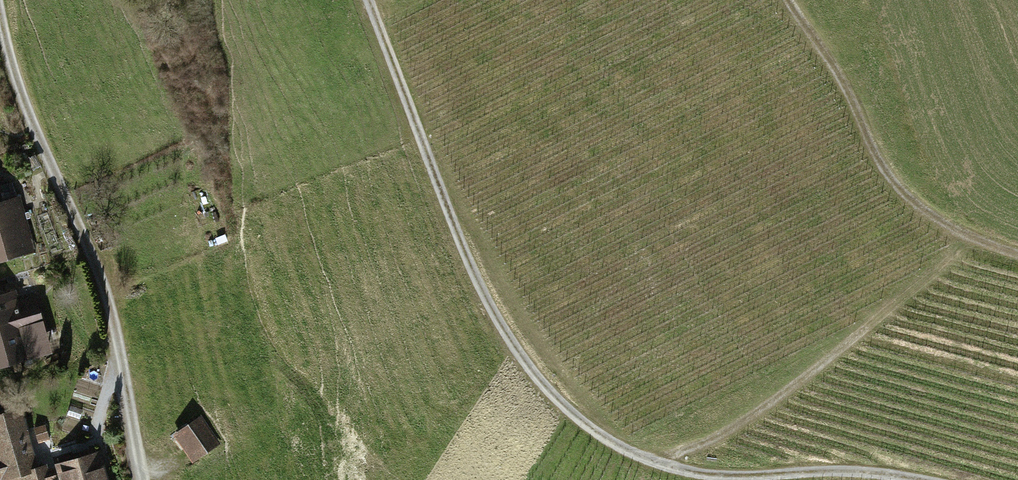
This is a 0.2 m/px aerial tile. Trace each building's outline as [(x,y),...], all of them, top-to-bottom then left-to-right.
[(0,205),(0,264),(34,254),(18,200),(0,205)] [(0,297),(0,374),(36,363),(26,326),(41,322),(34,298),(19,302),(17,293),(0,297)] [(198,418),(179,431),(195,455),(214,442),(198,418)] [(46,472),(37,475),(19,419),(1,425),(0,424),(0,479),(49,479),(46,472)] [(100,456),(56,469),(60,479),(107,479),(100,456)]
